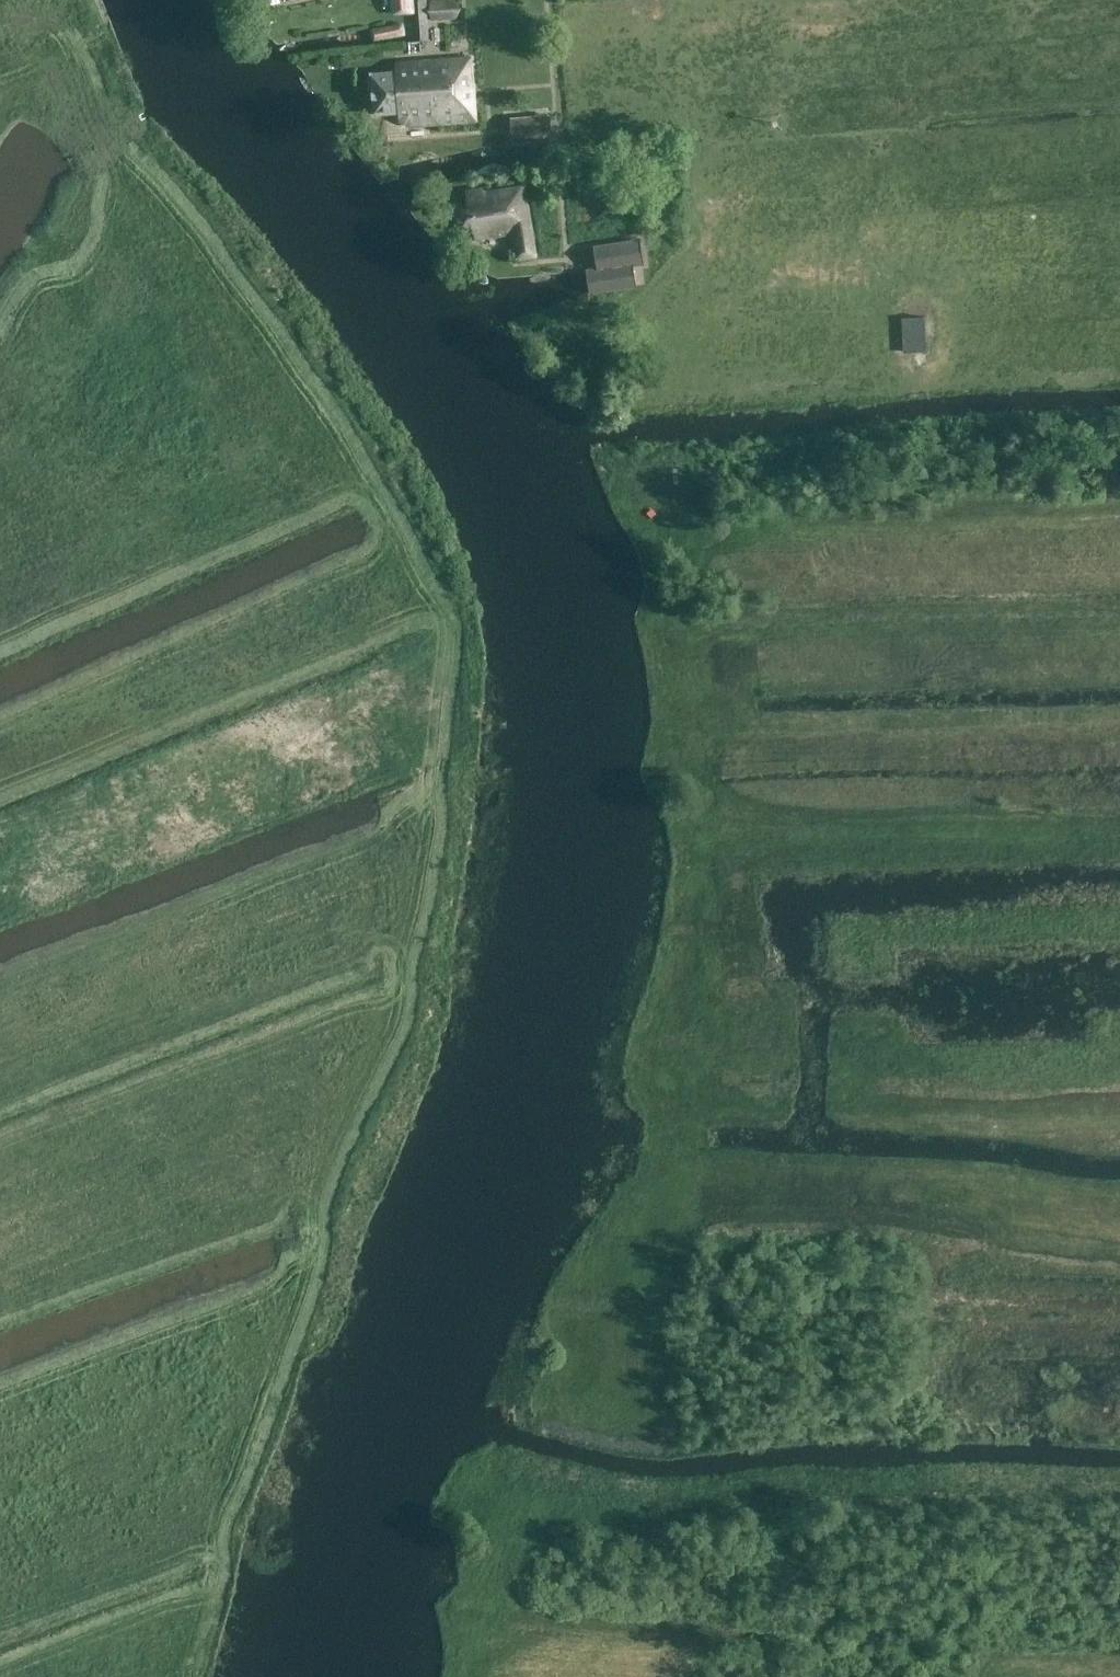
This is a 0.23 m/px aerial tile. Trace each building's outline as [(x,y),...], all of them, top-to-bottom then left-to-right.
[(391,14),(413,13),(413,0),(390,0),(391,14)] [(455,19),(453,0),(429,0),(431,21),(455,19)] [(372,71),(374,91),(472,83),(470,56),(396,62),(396,69),(372,71)] [(474,117),(472,83),(374,91),(376,112),(399,111),(401,119),(408,122),(474,117)] [(549,134),(548,119),(521,121),(523,137),(549,134)] [(475,238),(511,233),(515,259),(536,256),(524,185),(486,190),(483,185),(466,187),(466,200),(460,201),(464,230),(473,229),(475,238)] [(598,268),(588,270),(591,292),(634,286),(631,264),(642,262),(638,240),(595,247),(598,268)] [(923,315),(900,316),(902,349),(924,348),(923,315)]
